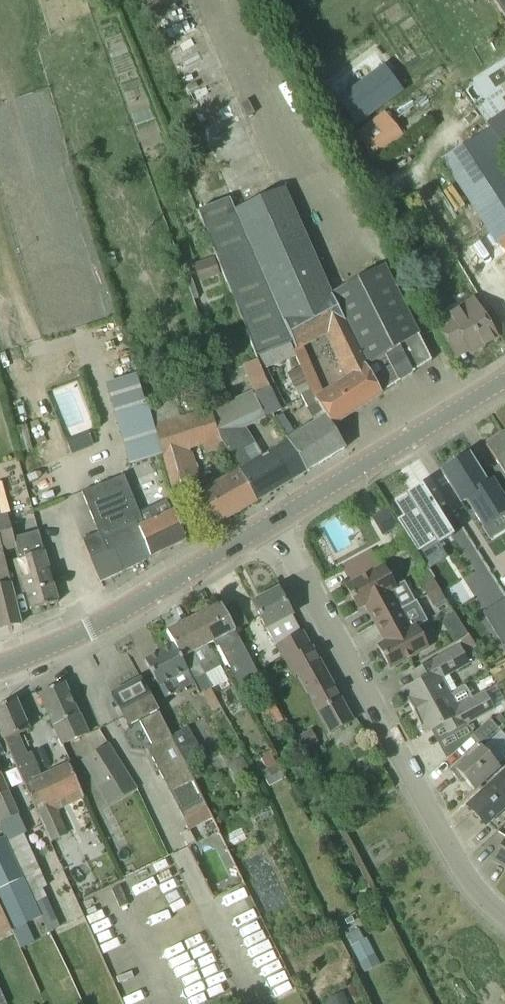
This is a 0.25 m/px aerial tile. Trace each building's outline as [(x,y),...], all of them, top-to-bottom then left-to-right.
[(504,21),(504,0),(491,0),(504,21)] [(383,66),(338,100),(356,124),(401,90),(383,66)] [(385,111),(356,132),(375,158),(404,136),(385,111)] [(490,128),(441,159),(495,242),(498,241),(504,252),(504,151),(490,128)] [(332,293),(285,187),(234,210),(283,321),(331,294),(332,293)] [(234,210),(230,198),(198,211),(256,355),(289,341),(292,340),(283,321),(234,210)] [(215,257),(194,264),(200,281),(221,274),(215,257)] [(384,264),(332,293),(331,294),(345,322),(368,367),(419,334),(384,264)] [(325,415),(332,426),(382,393),(368,367),(345,322),(331,294),(283,321),(292,340),(289,341),(311,391),(313,394),(318,404),(325,415)] [(497,337),(480,309),(467,316),(462,306),(435,322),(453,351),(465,344),(470,353),(497,337)] [(382,393),(431,360),(419,334),(368,367),(382,393)] [(204,359),(201,351),(186,356),(189,364),(204,359)] [(252,391),(254,395),(270,388),(257,358),(242,364),(252,391)] [(161,455),(152,425),(137,372),(107,381),(118,420),(131,464),(161,455)] [(173,372),(156,376),(160,391),(177,387),(173,372)] [(78,381),(54,388),(58,402),(82,394),(78,381)] [(254,395),(265,416),(281,409),(272,388),(271,387),(270,388),(254,395)] [(237,469),(256,500),(307,471),(288,440),(263,455),(245,427),(265,418),(265,416),(254,395),(252,391),(211,409),(212,413),(219,440),(237,469)] [(313,394),(311,391),(303,395),(309,408),(318,404),(313,394)] [(152,425),(161,455),(174,498),(202,485),(191,449),(219,440),(212,413),(200,417),(198,410),(152,425)] [(287,439),(288,440),(307,471),(307,472),(346,448),(332,426),(325,415),(287,439)] [(94,446),(89,432),(67,441),(72,455),(94,446)] [(502,434),(486,445),(504,473),(493,480),(504,499),(504,438),(502,434)] [(443,471),(460,499),(465,496),(483,523),(504,509),(504,499),(493,480),(486,484),(468,456),(443,471)] [(210,527),(256,501),(256,500),(237,469),(193,494),(210,527)] [(101,581),(151,558),(135,521),(132,514),(139,511),(124,475),(82,492),(98,533),(83,539),(101,581)] [(421,483),(393,501),(402,515),(396,519),(416,552),(435,540),(437,544),(453,534),(421,483)] [(135,521),(151,558),(188,541),(174,510),(172,511),(166,500),(139,511),(132,514),(135,521)] [(399,527),(388,508),(372,517),(383,536),(399,527)] [(4,552),(17,548),(15,541),(6,510),(0,511),(0,538),(4,552)] [(22,578),(31,610),(58,602),(39,534),(15,541),(17,548),(20,560),(14,562),(19,579),(22,578)] [(21,623),(11,583),(4,552),(0,538),(0,628),(21,623)] [(376,622),(411,603),(401,585),(392,589),(380,568),(346,587),(358,608),(369,603),(372,609),(369,610),(376,622)] [(433,579),(422,585),(428,595),(438,589),(433,579)] [(301,632),(279,589),(253,603),(266,629),(267,628),(276,646),(278,645),(278,644),(301,632)] [(444,599),(438,589),(428,595),(434,605),(444,599)] [(504,595),(480,611),(502,646),(504,644),(504,596),(504,595)] [(417,600),(411,603),(376,622),(383,636),(386,634),(389,640),(379,646),(390,668),(428,648),(416,627),(427,621),(417,602),(417,600)] [(251,660),(235,629),(221,604),(192,619),(207,647),(214,643),(216,647),(218,647),(240,689),(261,679),(251,660)] [(167,631),(174,644),(182,659),(183,659),(189,671),(194,682),(200,694),(203,692),(213,711),(221,707),(212,688),(205,674),(220,666),(212,650),(209,651),(207,647),(192,619),(167,631)] [(311,649),(301,632),(278,644),(278,645),(295,677),(297,675),(330,734),(352,721),(311,648),(311,649)] [(468,634),(460,639),(468,652),(476,648),(468,634)] [(182,659),(174,644),(145,660),(158,687),(163,699),(194,682),(189,671),(183,659),(182,659)] [(460,646),(414,671),(420,681),(403,691),(414,712),(455,689),(448,675),(469,664),(460,646)] [(476,648),(469,652),(472,657),(478,659),(480,655),(476,648)] [(159,711),(141,678),(112,694),(129,727),(140,721),(152,746),(147,748),(184,819),(207,807),(184,762),(171,736),(159,711)] [(78,713),(64,683),(39,694),(61,745),(88,734),(78,713)] [(494,710),(485,692),(472,699),(465,684),(455,689),(414,712),(425,733),(443,724),(449,734),(494,710)] [(24,783),(37,776),(27,753),(19,734),(28,730),(16,700),(0,707),(0,730),(5,740),(24,783)] [(275,706),(261,713),(269,728),(283,720),(275,706)] [(494,721),(501,727),(504,723),(504,719),(501,714),(494,721)] [(490,718),(471,736),(478,745),(498,728),(490,718)] [(171,736),(184,762),(203,752),(188,727),(171,736)] [(304,750),(318,743),(311,730),(297,738),(304,750)] [(100,788),(126,772),(108,745),(83,761),(100,788)] [(462,777),(474,791),(500,767),(482,747),(452,773),(458,781),(462,777)] [(271,751),(260,756),(267,769),(278,763),(271,751)] [(244,758),(229,767),(236,779),(251,771),(244,758)] [(37,812),(40,818),(58,811),(85,799),(84,797),(76,778),(68,763),(42,775),(37,776),(24,783),(26,787),(34,806),(37,812)] [(285,777),(278,763),(267,769),(262,772),(270,785),(285,777)] [(468,806),(485,824),(504,806),(504,773),(504,772),(468,806)] [(18,815),(0,773),(0,822),(18,815)] [(18,815),(0,822),(0,826),(6,839),(7,842),(24,834),(26,833),(18,815)] [(247,836),(228,846),(262,905),(276,897),(267,882),(277,876),(299,915),(318,904),(284,845),(282,846),(272,829),(256,838),(253,832),(246,835),(247,836)] [(98,836),(80,845),(98,879),(116,869),(98,836)] [(493,858),(504,866),(504,838),(493,858)] [(42,916),(31,893),(19,868),(7,842),(6,839),(0,841),(0,904),(12,930),(42,916)] [(31,893),(47,886),(35,860),(19,868),(31,893)] [(349,934),(354,945),(352,946),(361,962),(376,955),(368,937),(365,939),(360,928),(349,934)] [(329,1003),(349,1003),(343,992),(327,1000),(329,1003)] [(236,1000),(238,1003),(252,1003),(247,994),(236,1000)]
